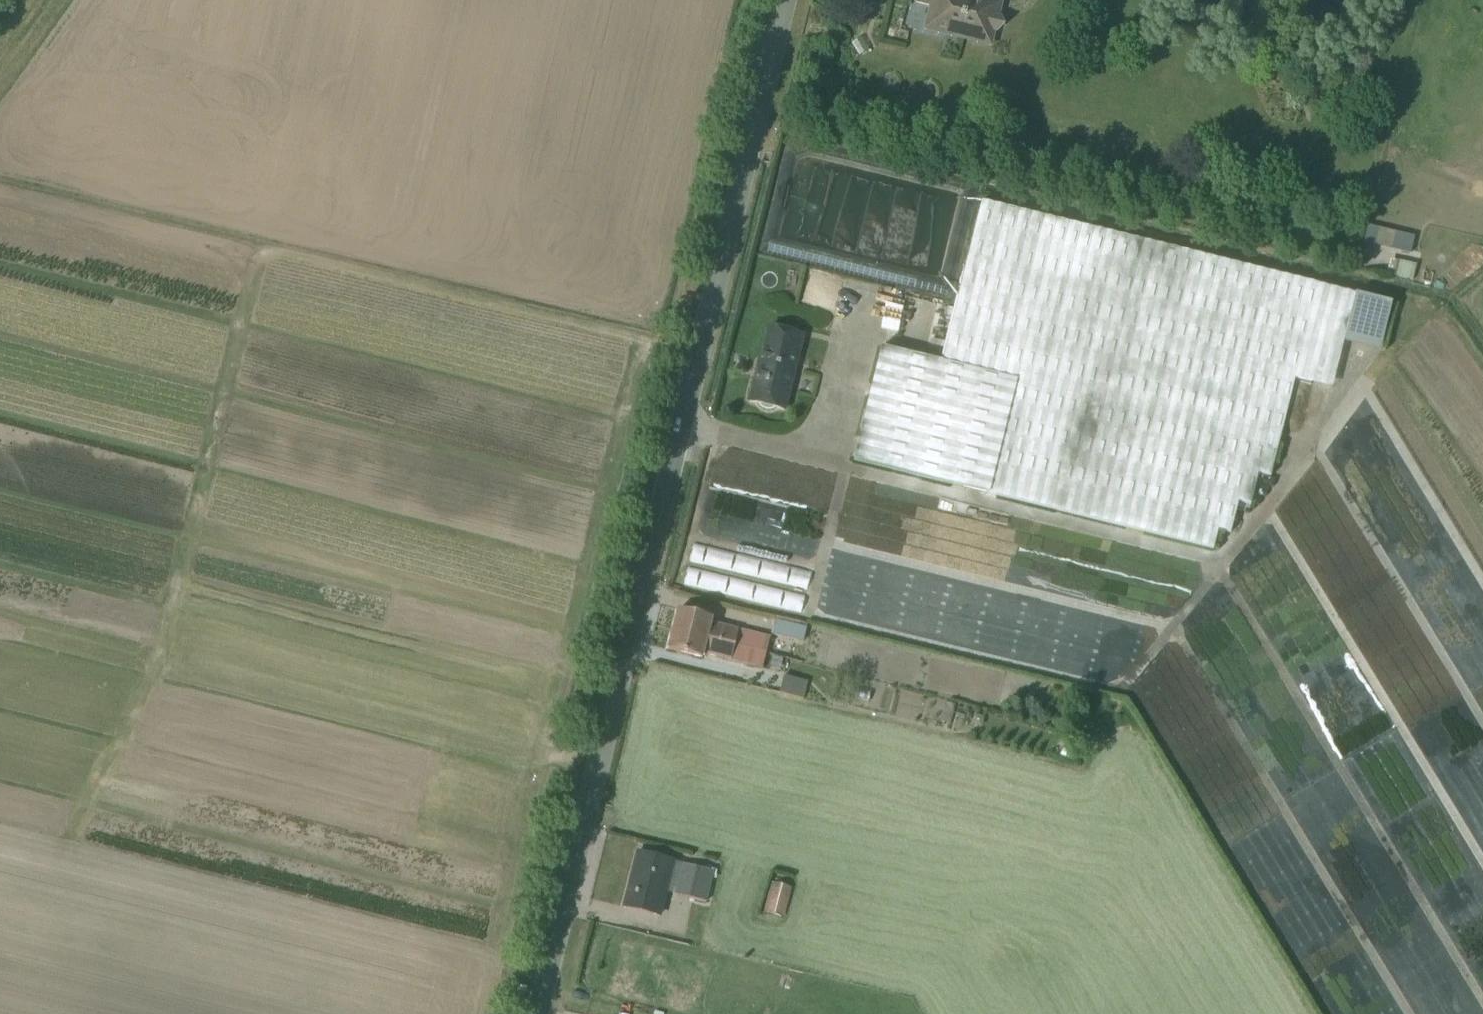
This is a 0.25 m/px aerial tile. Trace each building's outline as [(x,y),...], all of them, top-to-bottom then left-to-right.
[(912,5),(930,9),(923,35),(993,52),(1005,5),(984,0),(914,0),(912,5)] [(1269,476),(1316,288),(978,203),(938,365),(880,350),(852,458),(1212,548),(1216,532),(1229,535),(1238,501),(1250,505),(1258,474),(1269,476)] [(1389,269),(1391,258),(1412,261),(1416,233),(1363,226),(1358,265),(1389,269)] [(1415,278),(1416,262),(1391,261),(1391,277),(1415,278)] [(1390,305),(1354,296),(1342,341),(1378,350),(1390,305)] [(784,414),(805,337),(769,327),(748,404),(784,414)] [(694,543),(689,569),(808,593),(813,568),(694,543)] [(677,611),(672,631),(766,654),(770,638),(712,624),(713,620),(677,611)] [(806,627),(776,619),(772,635),(802,643),(806,627)] [(761,671),(766,654),(672,631),(667,652),(702,661),(703,656),(761,671)] [(807,683),(782,677),(778,694),(802,700),(807,683)] [(713,872),(637,854),(624,908),(661,917),(666,894),(705,903),(713,872)] [(794,889),(772,884),(764,913),(787,919),(794,889)]
